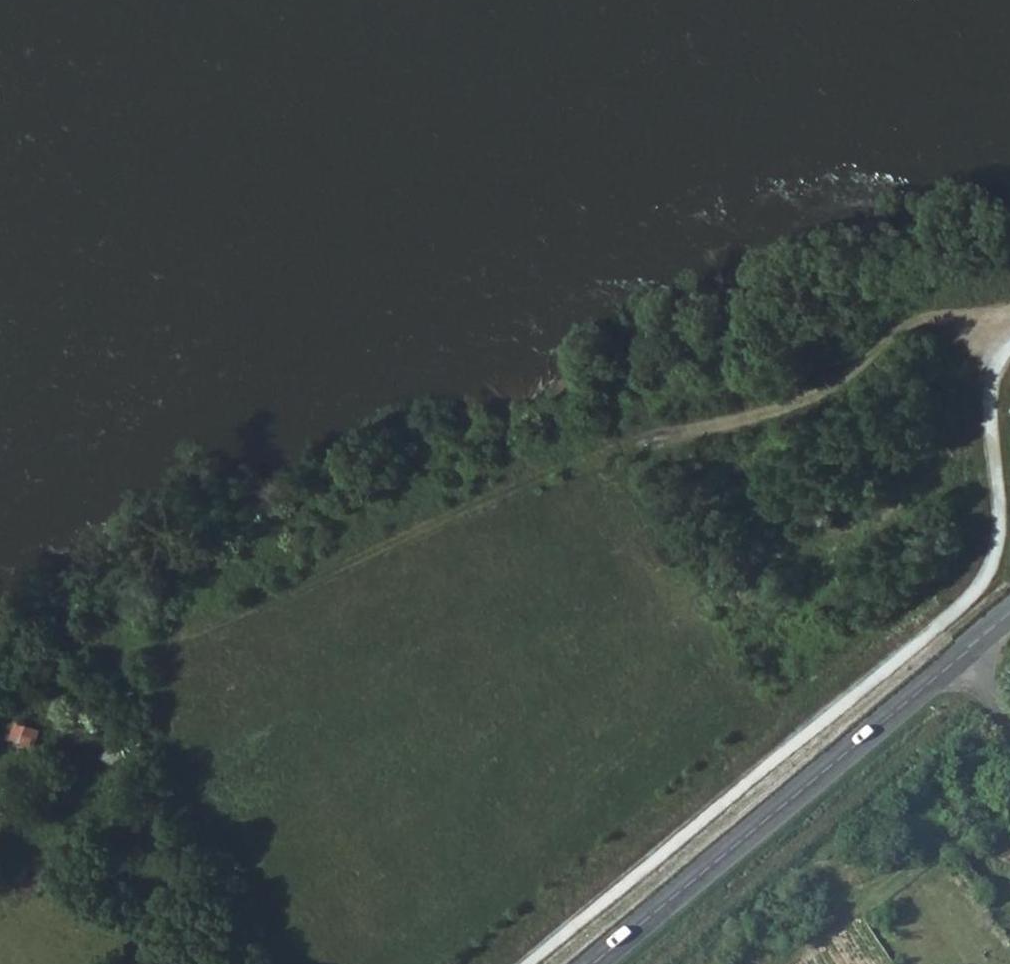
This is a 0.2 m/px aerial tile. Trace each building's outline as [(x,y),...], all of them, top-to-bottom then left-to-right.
[(25,723),(20,747),(47,753),(52,729),(25,723)]
